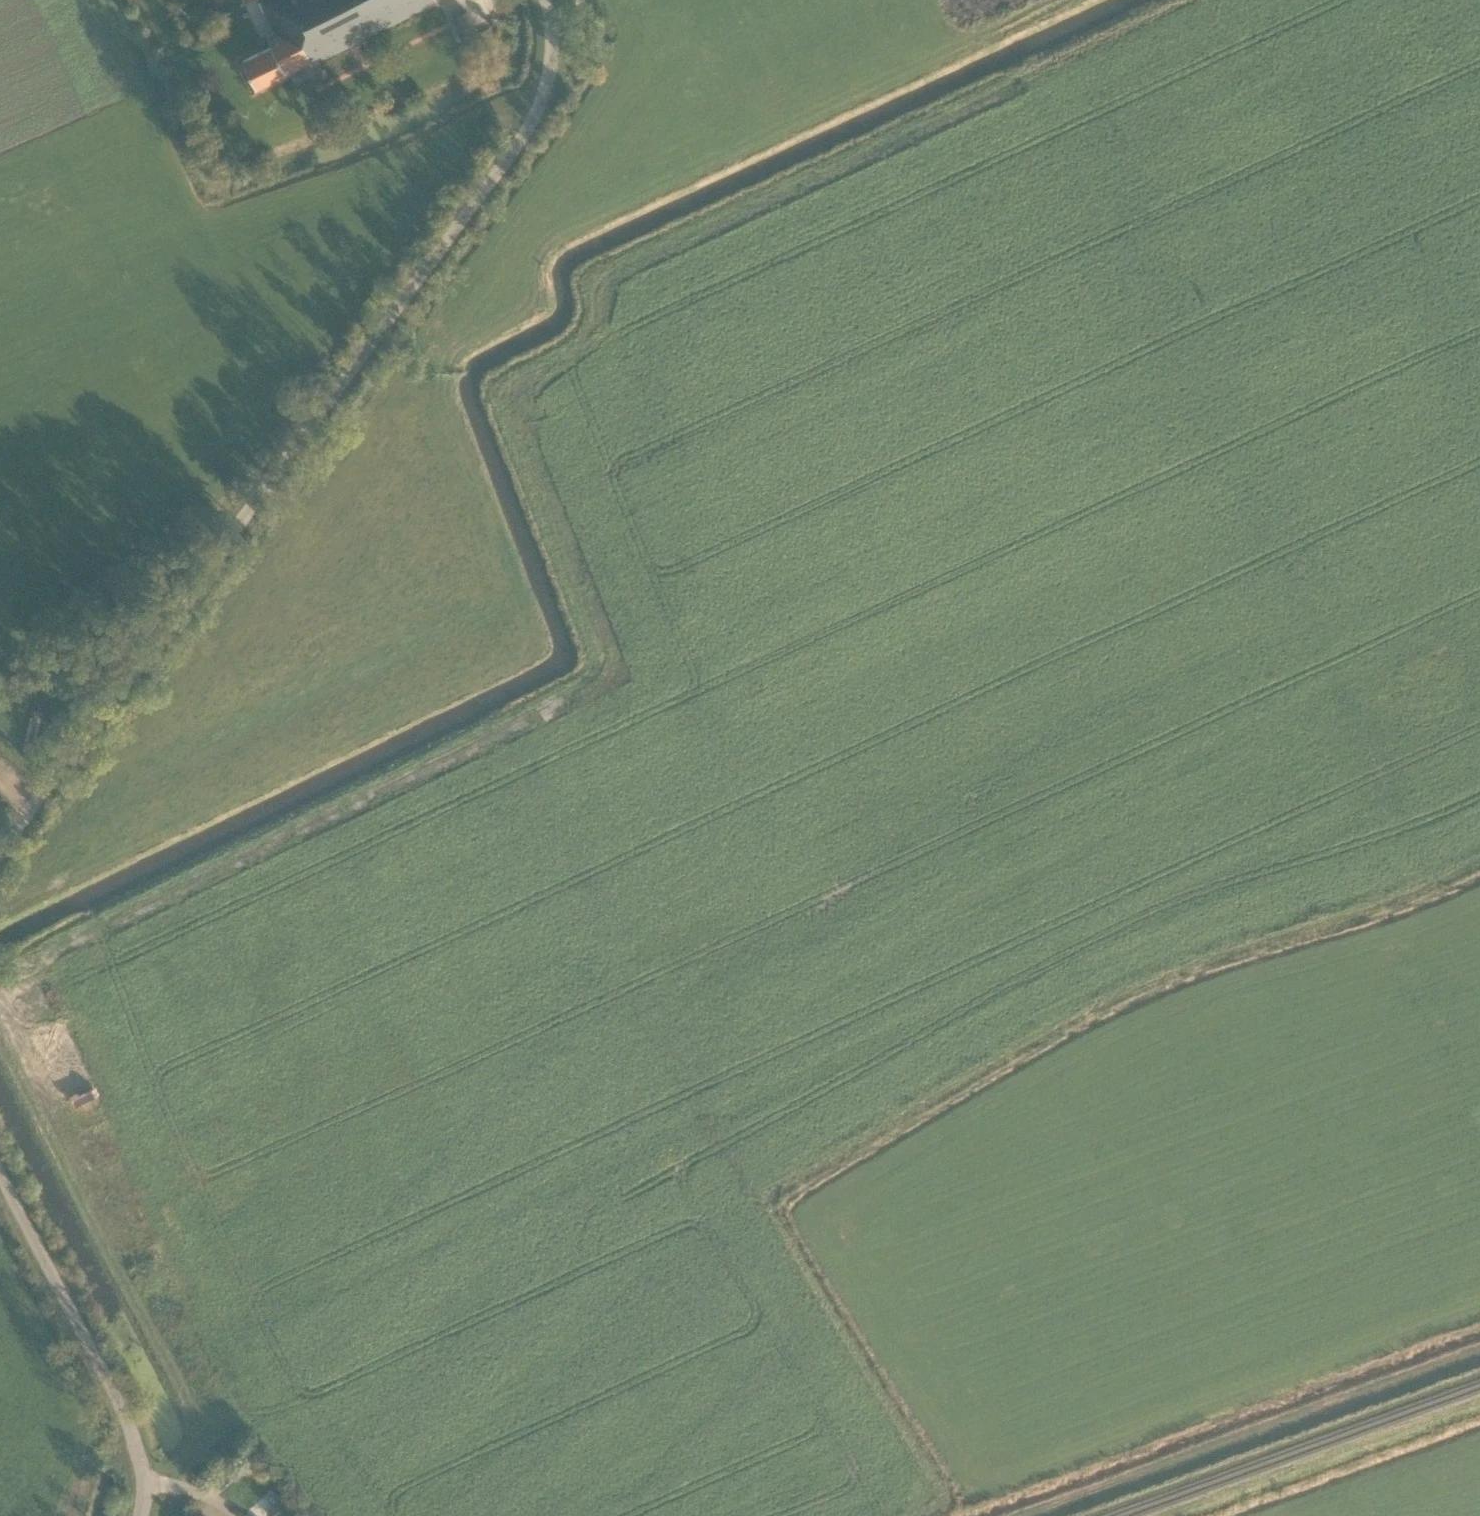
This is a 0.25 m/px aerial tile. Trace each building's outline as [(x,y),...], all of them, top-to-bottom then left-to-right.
[(439,0),(258,0),(275,34),(267,38),(271,48),(243,62),(257,90),(311,62),(314,64),(439,1),(439,0)] [(465,44),(481,37),(468,9),(452,17),(465,44)] [(257,1454),(248,1463),(259,1473),(267,1466),(257,1454)] [(279,1488),(259,1505),(268,1515),(288,1499),(279,1488)]
